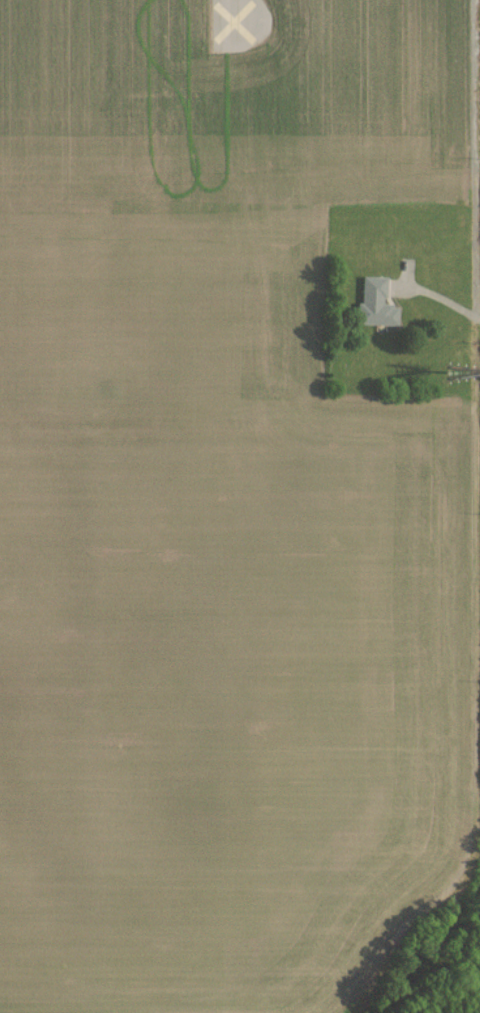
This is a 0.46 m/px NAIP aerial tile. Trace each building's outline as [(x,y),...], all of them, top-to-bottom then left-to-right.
[(384,276),(360,276),(359,303),(355,303),(354,323),(395,324),(395,305),(383,305),(384,276)]
